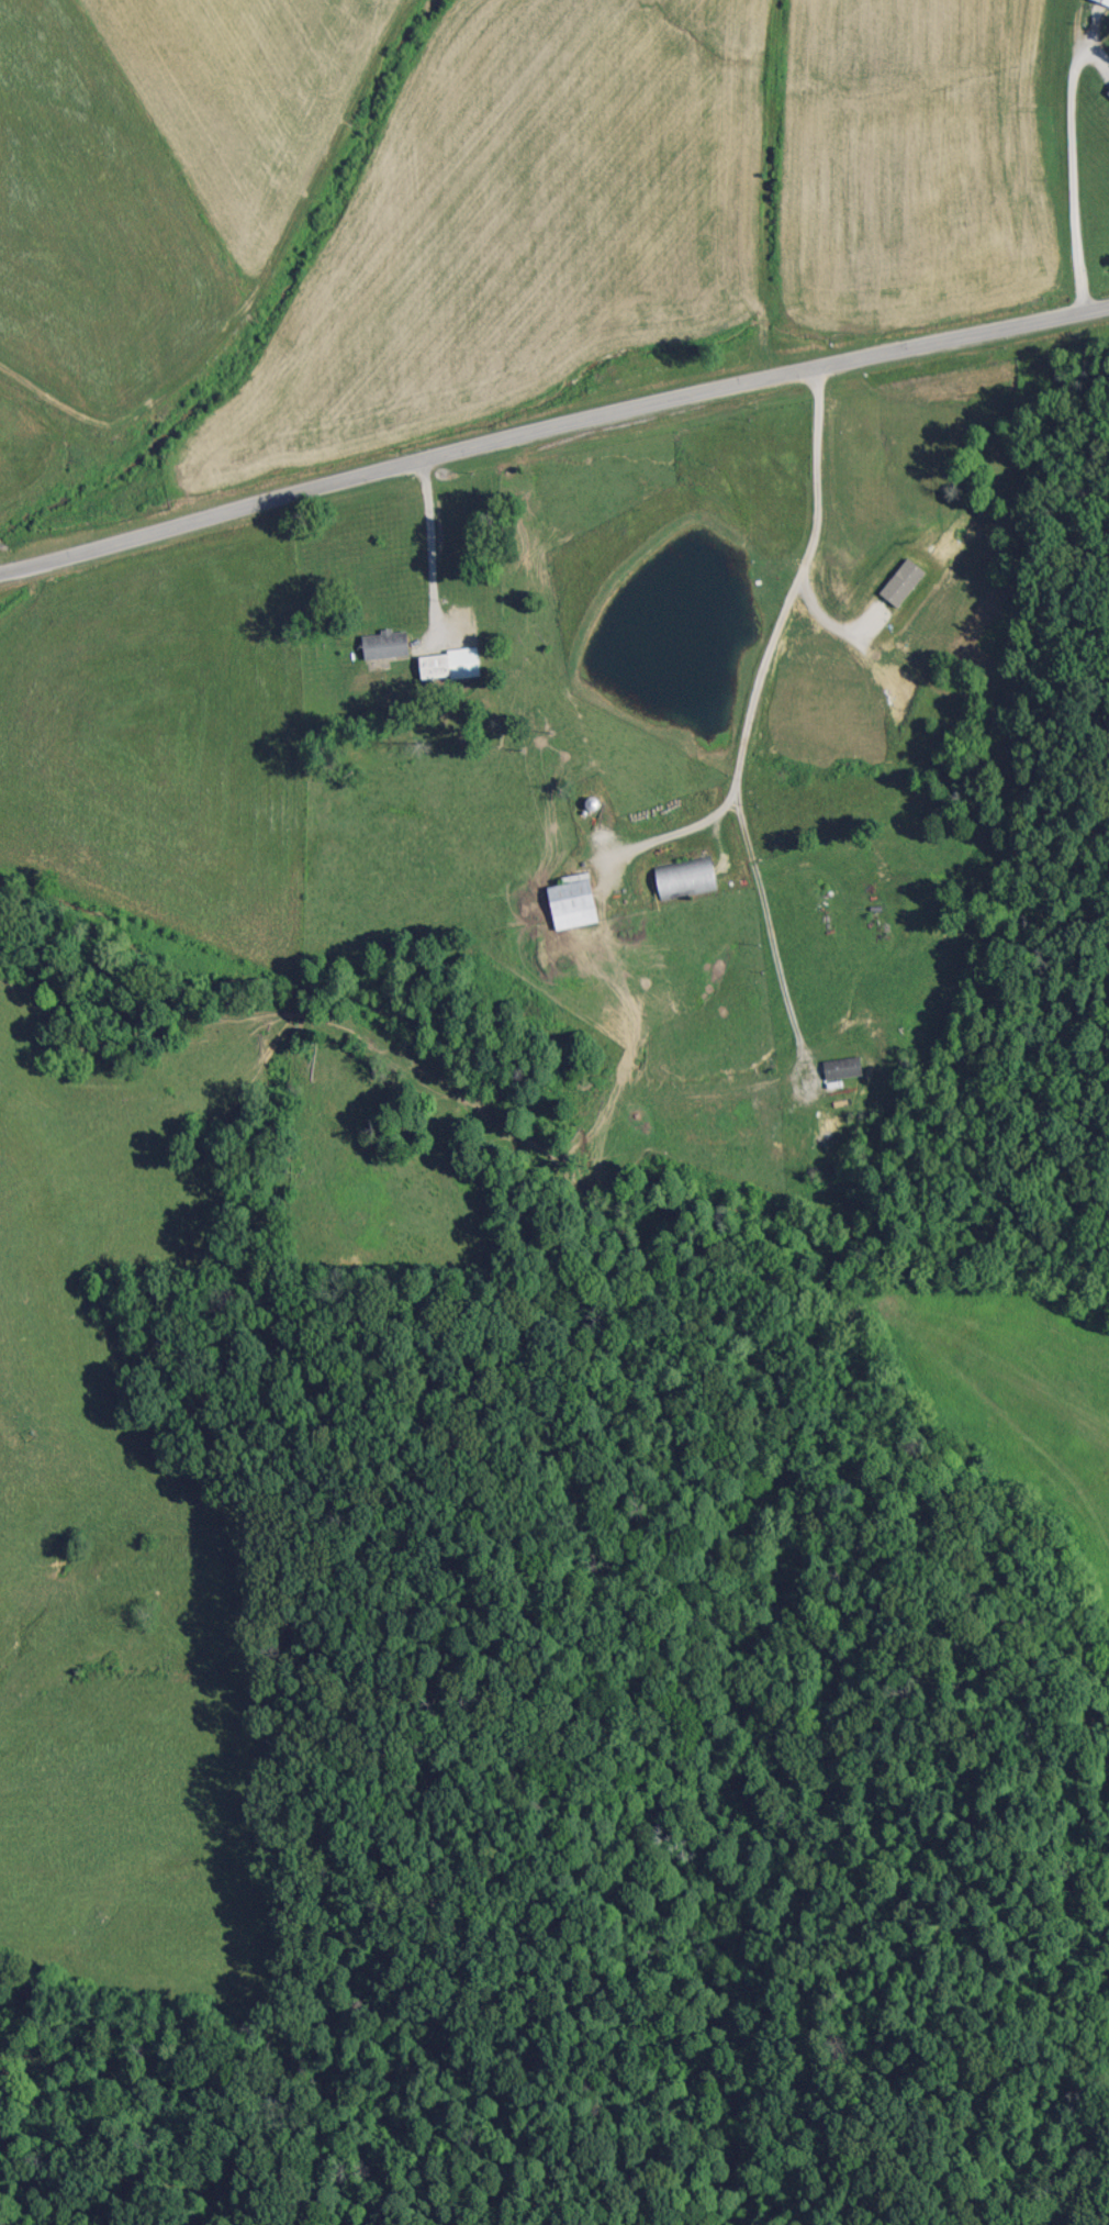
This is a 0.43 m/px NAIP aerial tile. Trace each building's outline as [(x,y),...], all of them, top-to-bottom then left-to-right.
[(407,629),(363,633),(366,658),(410,654),(407,629)] [(417,652),(419,679),(478,676),(477,649),(417,652)] [(721,887),(713,853),(653,866),(661,900),(721,887)] [(557,930),(602,922),(593,872),(563,877),(564,883),(549,886),(557,930)] [(826,1078),(862,1075),(861,1056),(825,1059),(826,1078)]
